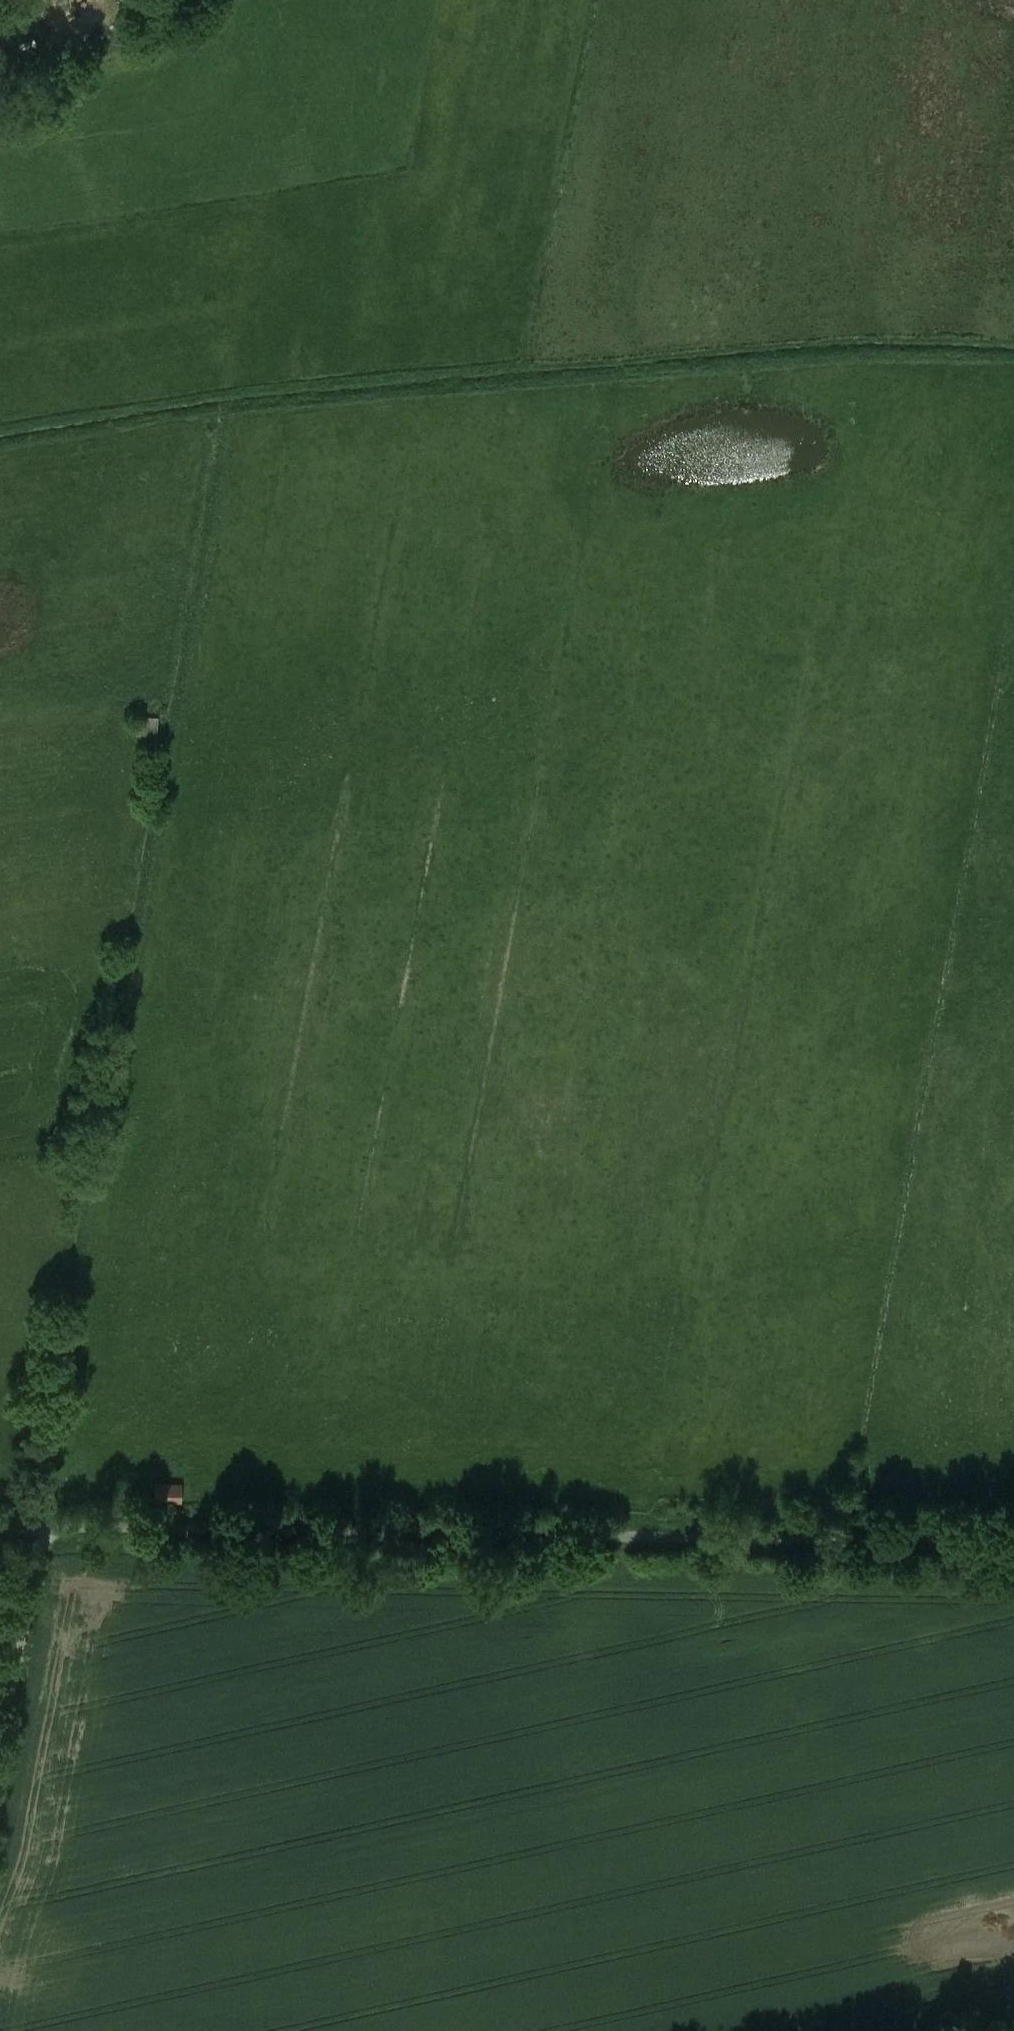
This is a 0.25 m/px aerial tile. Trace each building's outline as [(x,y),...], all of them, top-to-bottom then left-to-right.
[(158,718),(138,717),(137,735),(157,736),(158,718)] [(183,1481),(156,1481),(155,1500),(182,1501),(183,1481)]
